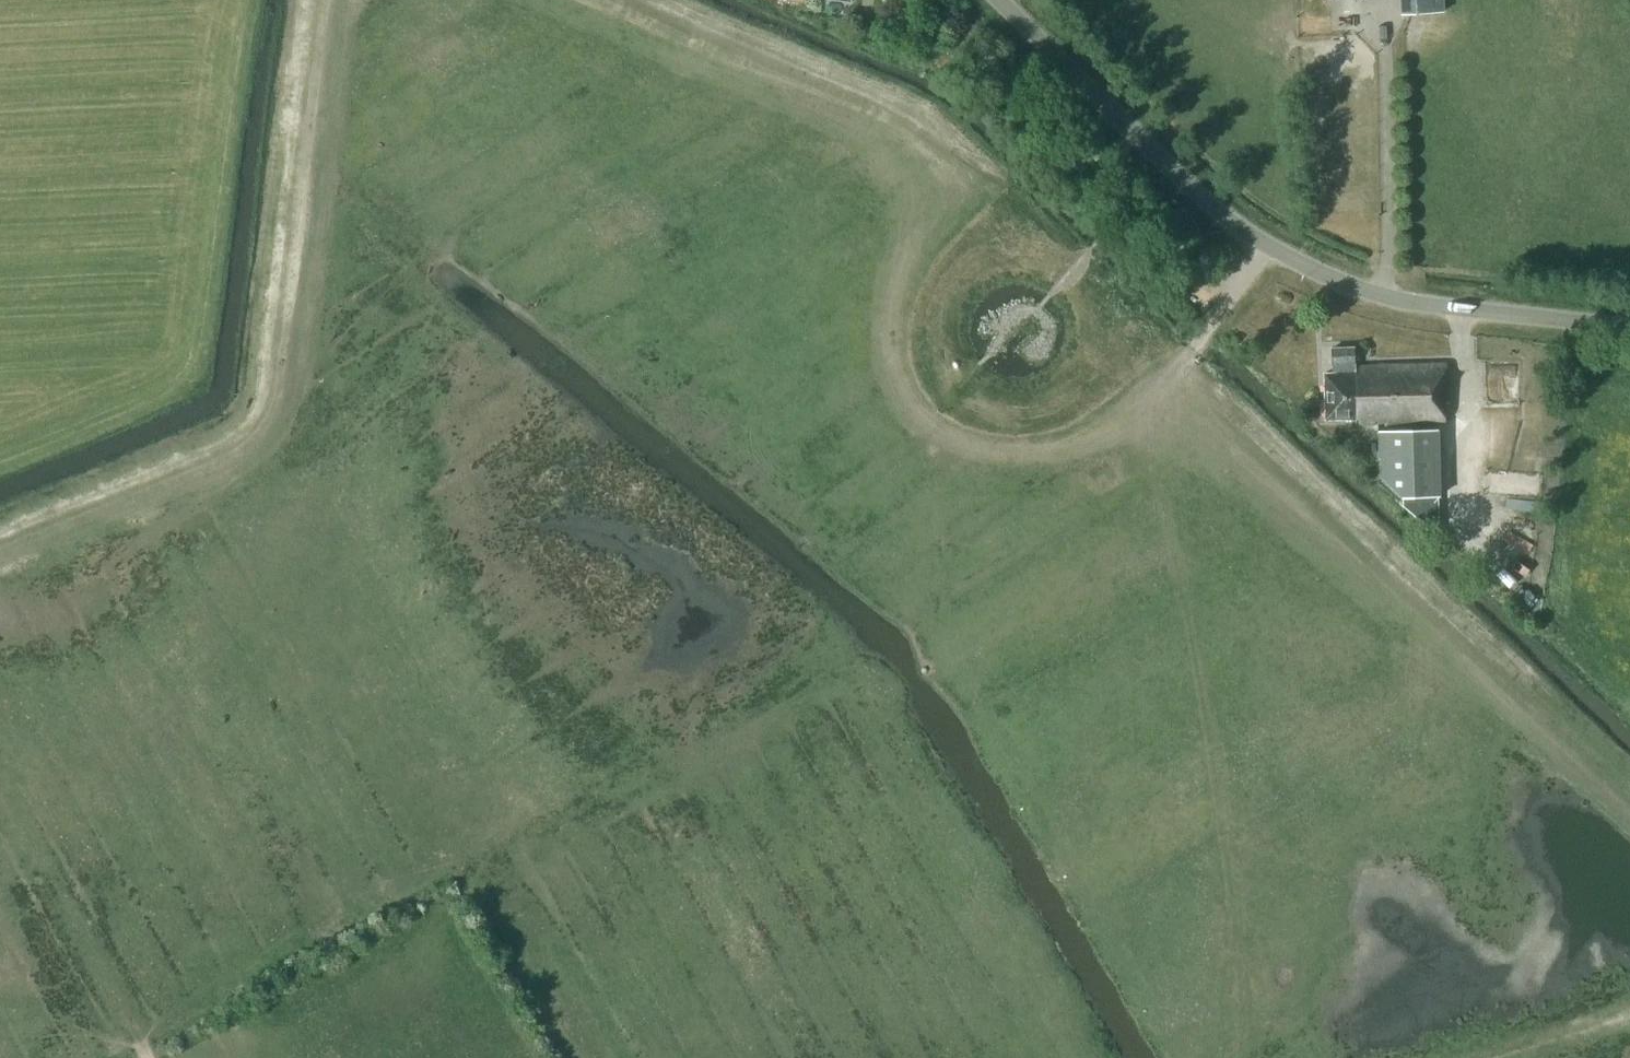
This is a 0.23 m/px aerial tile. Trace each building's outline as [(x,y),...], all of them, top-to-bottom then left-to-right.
[(1409,13),(1445,11),(1444,0),(1409,0),(1409,13)] [(1356,347),(1333,348),(1334,362),(1336,364),(1336,373),(1327,373),(1328,418),(1357,417),(1358,423),(1447,420),(1446,401),(1451,401),(1449,363),(1357,366),(1356,347)] [(1499,361),(1498,389),(1520,390),(1520,361),(1499,361)] [(1438,429),(1379,431),(1380,477),(1401,496),(1440,495),(1438,429)] [(1440,495),(1401,496),(1402,505),(1441,534),(1440,495)]
